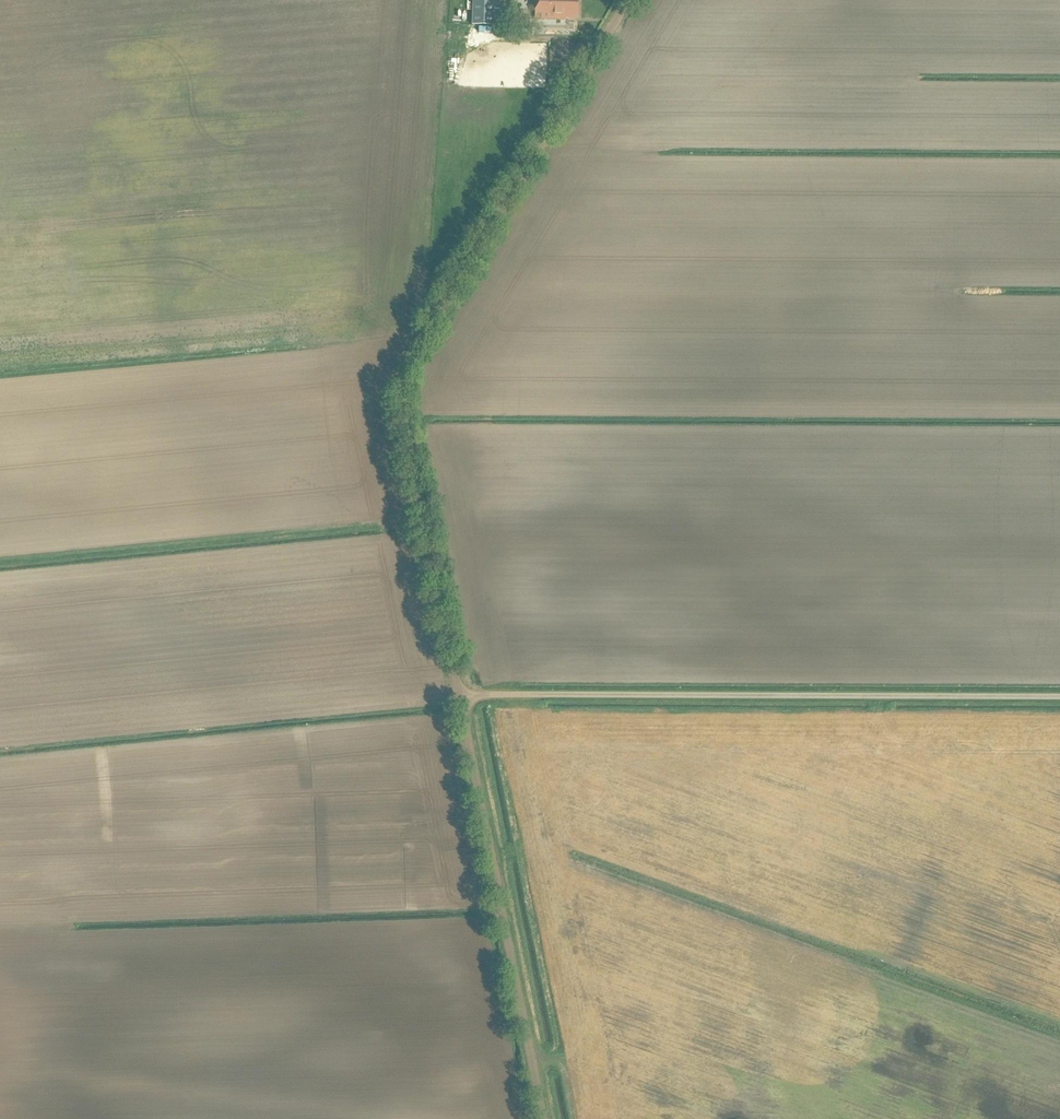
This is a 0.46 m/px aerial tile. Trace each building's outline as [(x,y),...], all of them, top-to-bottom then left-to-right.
[(495,9),(495,0),(473,0),(472,26),(494,27),(494,25),(495,9)] [(535,19),(566,19),(566,18),(578,18),(578,0),(535,0),(535,19)] [(511,27),(526,27),(526,17),(511,17),(511,27)] [(578,33),(578,25),(556,25),(556,36),(569,36),(569,33),(578,33)]
